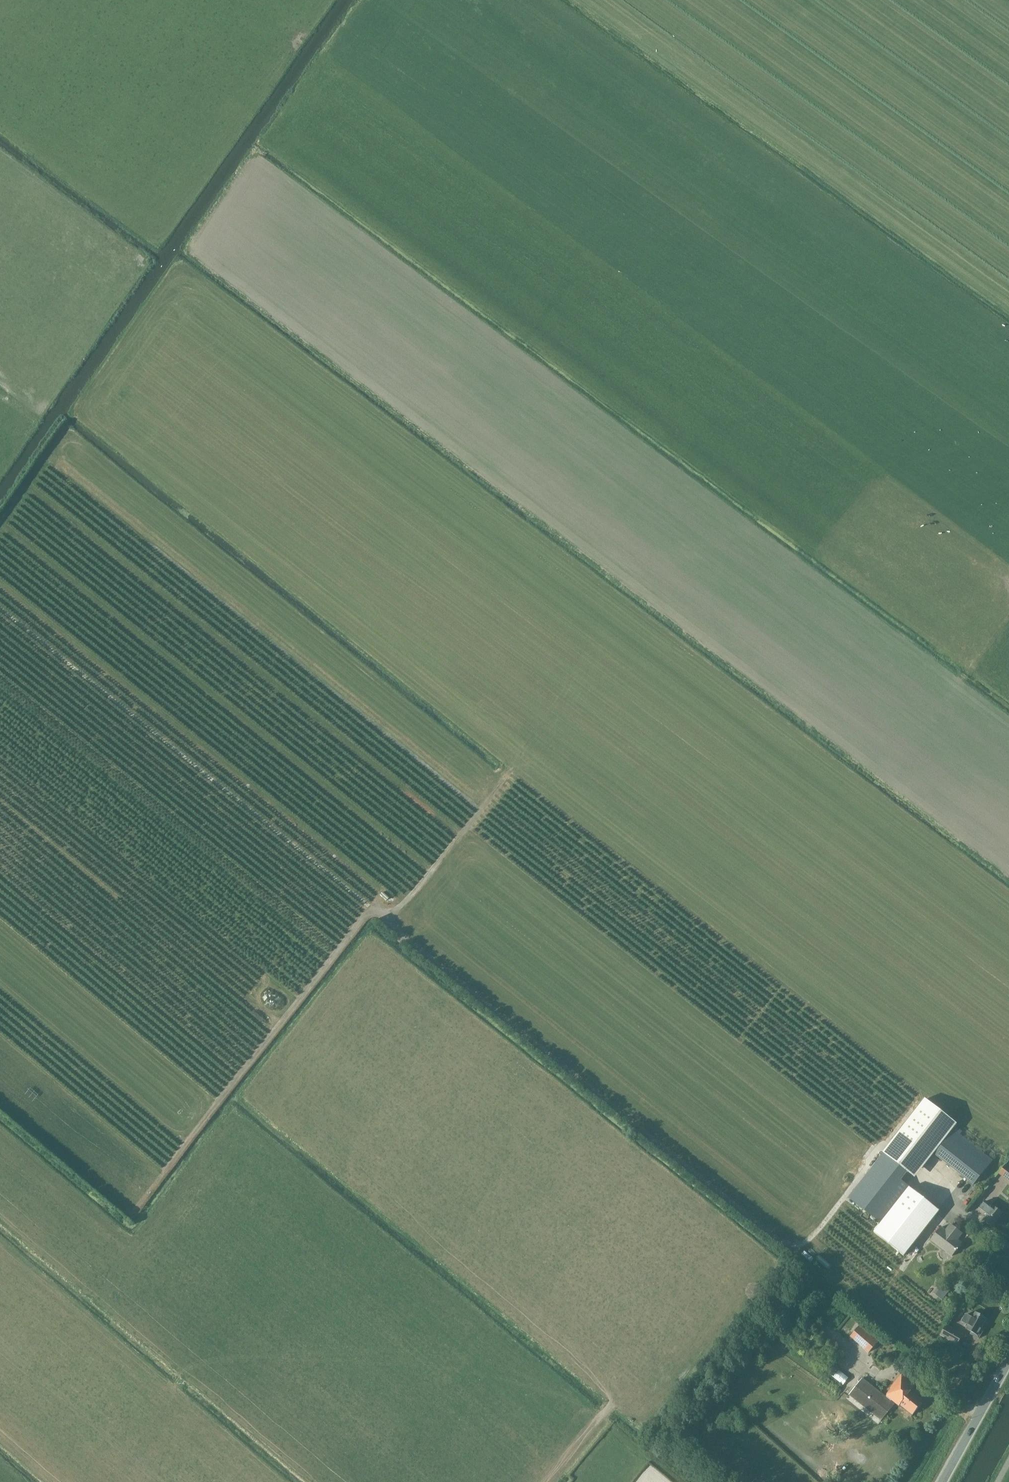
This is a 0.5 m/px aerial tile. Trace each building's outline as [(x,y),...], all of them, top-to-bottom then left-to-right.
[(958,1124),(927,1099),(848,1197),(881,1223),(874,1233),(903,1256),(939,1211),(901,1181),(908,1172),(915,1177),(958,1124)] [(992,1160),(954,1130),(935,1154),(973,1184),(992,1160)] [(1005,1165),(999,1174),(1008,1181),(1008,1167),(1005,1165)] [(984,1219),(992,1226),(1002,1213),(994,1206),(993,1207),(985,1201),(978,1210),(986,1216),(984,1219)] [(797,1206),(795,1210),(805,1215),(807,1211),(797,1206)] [(957,1241),(962,1234),(951,1225),(946,1232),(941,1228),(931,1241),(952,1257),(962,1244),(957,1241)] [(831,1271),(828,1276),(837,1281),(840,1276),(831,1271)] [(978,1336),(986,1320),(975,1314),(972,1319),(966,1316),(962,1323),(968,1326),(966,1330),(978,1336)] [(860,1325),(852,1335),(870,1351),(879,1341),(860,1325)] [(962,1336),(955,1332),(946,1327),(941,1337),(956,1346),(962,1336)] [(914,1416),(924,1402),(914,1394),(918,1388),(901,1375),(885,1395),(899,1406),(900,1405),(914,1416)] [(882,1422),(894,1405),(861,1380),(849,1396),(882,1422)]
